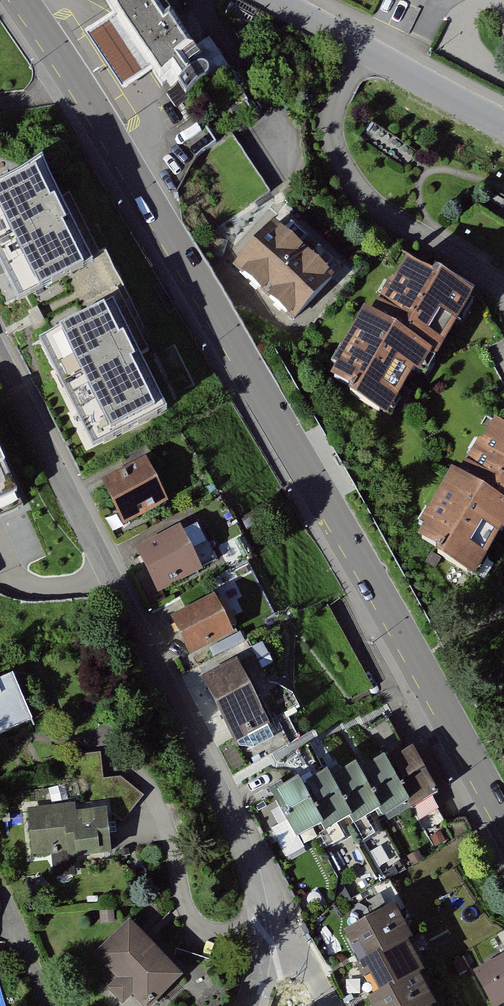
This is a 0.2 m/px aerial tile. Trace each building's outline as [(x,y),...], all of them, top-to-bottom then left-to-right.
[(147,0),(118,0),(104,9),(113,21),(150,76),(157,86),(169,79),(174,87),(187,78),(179,66),(192,58),(166,21),(163,24),(147,0)] [(113,21),(86,38),(123,93),(150,76),(113,21)] [(0,192),(0,256),(0,257),(14,250),(34,288),(81,263),(46,196),(16,212),(4,190),(0,192)] [(335,277),(270,224),(233,268),(295,324),(335,277)] [(430,279),(404,263),(390,286),(387,284),(367,316),(431,354),(438,359),(473,300),(433,275),(430,279)] [(32,316),(85,436),(175,396),(122,277),(32,316)] [(367,316),(362,313),(322,378),(348,393),(345,397),(389,423),(431,354),(367,316)] [(491,424),(480,445),(475,442),(457,477),(503,504),(503,432),(491,424)] [(0,453),(0,480),(11,475),(0,453)] [(167,506),(142,461),(99,484),(123,528),(167,506)] [(451,473),(414,540),(439,555),(434,561),(479,583),(503,535),(503,504),(457,477),(451,473)] [(202,574),(178,529),(134,551),(159,597),(202,574)] [(232,636),(213,597),(168,620),(188,659),(232,636)] [(277,748),(234,660),(199,677),(237,749),(254,761),(277,748)] [(0,680),(0,735),(31,721),(11,675),(0,680)] [(440,798),(412,747),(389,761),(413,808),(415,812),(440,798)] [(101,755),(69,756),(72,801),(24,805),(27,866),(54,865),(55,879),(81,878),(80,865),(112,863),(123,825),(144,797),(120,778),(103,780),(101,755)] [(389,761),(385,755),(362,768),(384,812),(388,820),(413,808),(389,761)] [(359,762),(332,777),(353,819),(356,826),(384,812),(362,768),(359,762)] [(322,824),(326,833),(353,819),(328,770),(302,784),(322,824)] [(297,838),(322,824),(298,777),(271,791),(297,838)] [(412,945),(391,907),(339,935),(359,971),(407,947),(412,945)] [(128,923),(92,958),(116,983),(106,993),(119,1005),(125,1005),(132,1000),(138,1005),(157,1005),(183,980),(128,923)] [(416,979),(422,976),(407,947),(352,974),(370,1004),(416,979)] [(472,977),(487,1005),(503,1005),(503,958),(472,977)] [(416,979),(368,1005),(432,1005),(416,979)]
